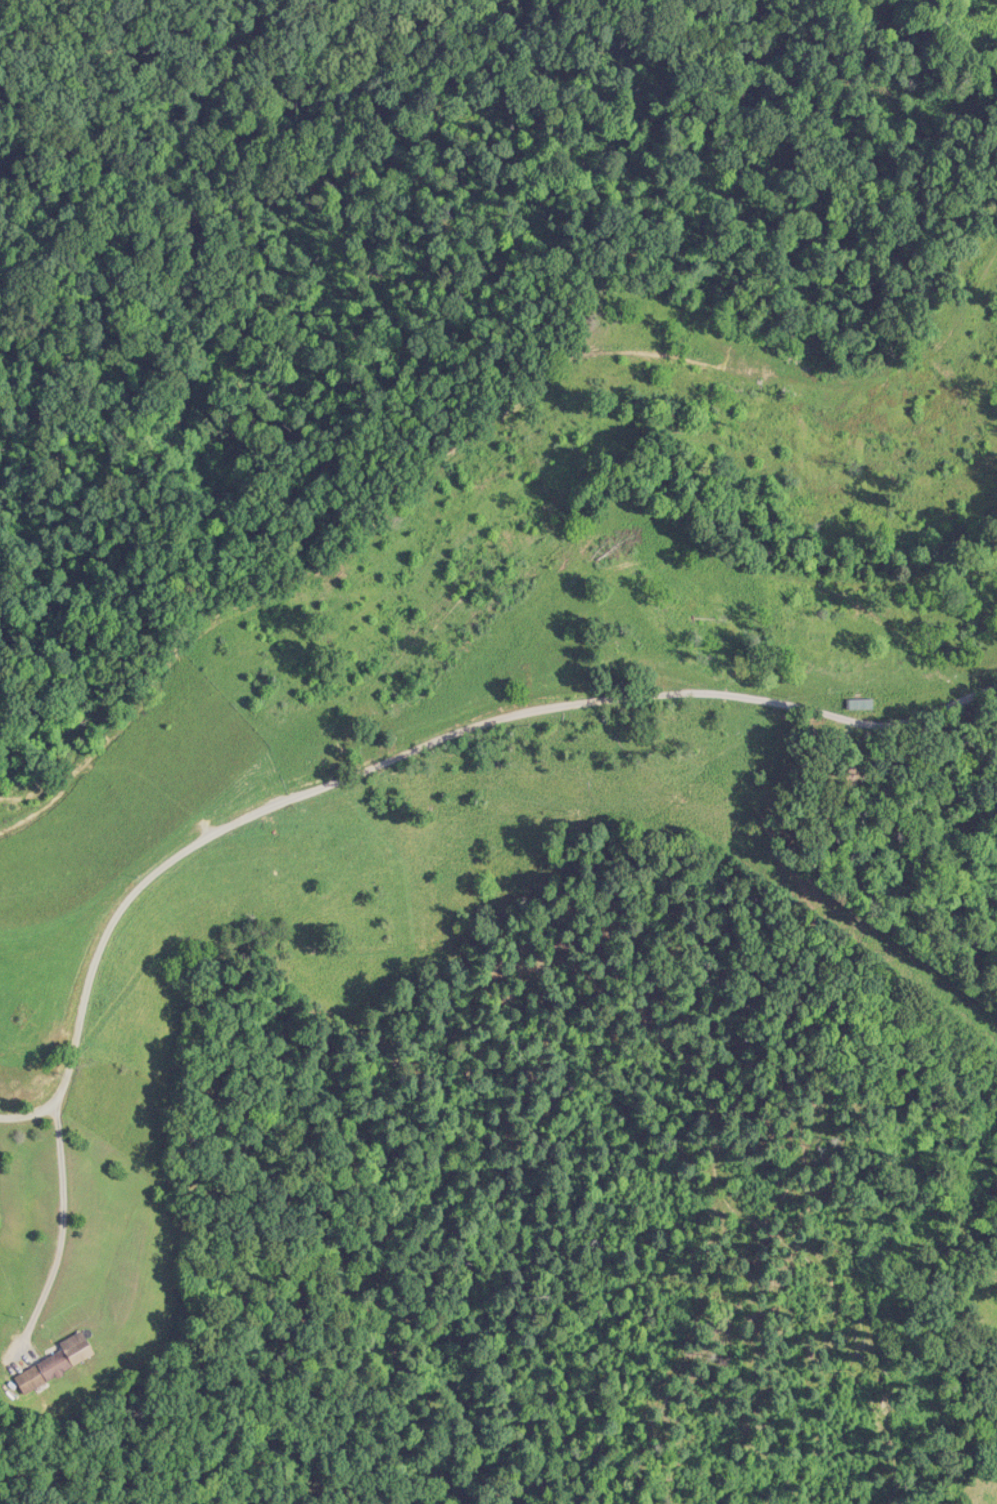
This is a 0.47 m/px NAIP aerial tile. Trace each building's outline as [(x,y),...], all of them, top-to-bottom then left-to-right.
[(874,696),(849,696),(849,707),(874,707),(874,696)] [(97,1355),(84,1328),(60,1340),(64,1349),(15,1373),(24,1390),(97,1355)]
